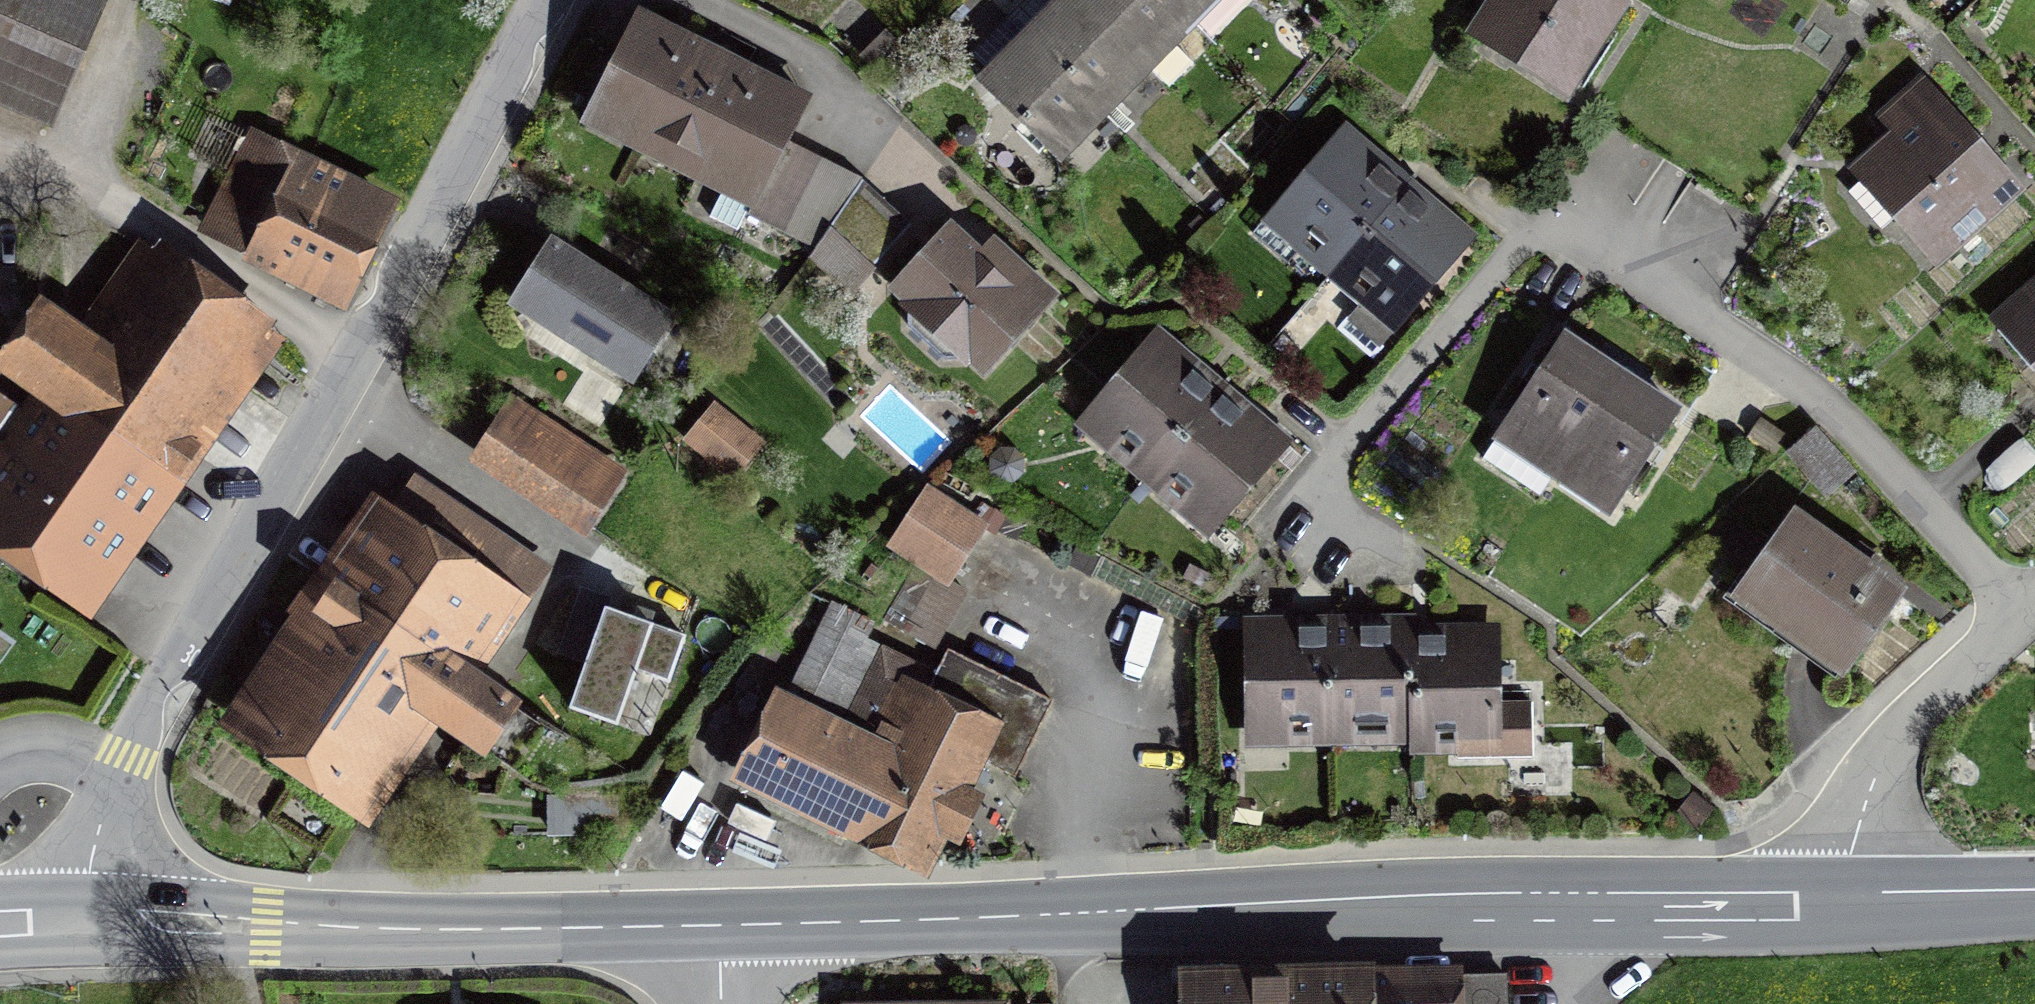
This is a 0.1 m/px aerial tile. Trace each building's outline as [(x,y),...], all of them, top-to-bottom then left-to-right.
[(44,136),(104,0),(0,0),(0,117),(44,136)] [(1147,67),(1080,0),(1056,0),(1021,35),(1102,115),(1147,67)] [(1191,23),(1169,0),(1080,0),(1147,67),(1191,23)] [(1191,23),(1215,0),(1169,0),(1191,23)] [(1615,0),(1489,0),(1462,42),(1569,110),(1632,11),(1615,0)] [(592,103),(648,131),(689,46),(633,19),(592,103)] [(1058,163),(1102,115),(1021,35),(975,81),(1058,163)] [(648,131),(706,159),(747,74),(689,46),(648,131)] [(808,103),(747,74),(706,159),(731,171),(714,208),(750,225),(785,152),(808,103)] [(1846,176),(1933,277),(2022,200),(1923,85),(1875,126),(1887,140),(1846,176)] [(399,203),(251,128),(195,238),(343,313),(399,203)] [(1272,220),(1332,272),(1407,186),(1347,134),(1272,220)] [(812,257),(862,183),(785,152),(750,225),(812,257)] [(906,223),(862,183),(812,257),(856,286),(906,223)] [(1472,242),(1407,186),(1332,272),(1397,328),(1472,242)] [(940,233),(883,297),(980,385),(1053,305),(986,245),(972,261),(940,233)] [(143,238),(80,329),(37,300),(0,353),(0,371),(28,391),(18,405),(0,431),(0,558),(91,619),(287,335),(143,238)] [(547,249),(504,318),(629,396),(672,327),(547,249)] [(1985,327),(2034,384),(2034,284),(1985,327)] [(1087,421),(1146,471),(1218,387),(1159,337),(1087,421)] [(1543,495),(1564,463),(1618,379),(1558,341),(1483,457),(1543,495)] [(1675,416),(1618,379),(1564,463),(1621,500),(1675,416)] [(1281,440),(1218,387),(1146,471),(1209,525),(1281,440)] [(18,405),(0,393),(0,431),(18,405)] [(515,398),(469,467),(583,541),(628,473),(515,398)] [(717,411),(685,449),(732,488),(764,449),(717,411)] [(389,510),(371,498),(215,729),(368,831),(436,730),(484,762),(522,706),(479,677),(551,570),(412,477),(389,510)] [(924,492),(892,544),(919,560),(947,577),(979,525),(924,492)] [(1787,519),(1725,605),(1836,685),(1898,599),(1787,519)] [(947,577),(919,560),(889,611),(930,635),(960,585),(947,577)] [(690,632),(602,602),(566,708),(614,725),(631,675),(671,688),(690,632)] [(931,874),(984,770),(1016,785),(1054,707),(943,653),(931,677),(866,646),(873,631),(832,611),(789,702),(776,696),(736,775),(931,874)] [(1419,624),(1332,626),(1334,752),(1421,751),(1419,634),(1419,624)] [(1245,754),(1334,752),(1332,626),(1244,626),(1245,754)] [(1499,708),(1498,633),(1419,634),(1421,751),(1421,765),(1535,765),(1535,708),(1499,708)] [(616,795),(554,796),(555,833),(616,832),(616,795)] [(1174,986),(1174,1003),(1462,1003),(1462,990),(1460,978),(1361,980),(1174,986)] [(1510,990),(1462,990),(1462,1003),(1510,1003),(1510,990)]
